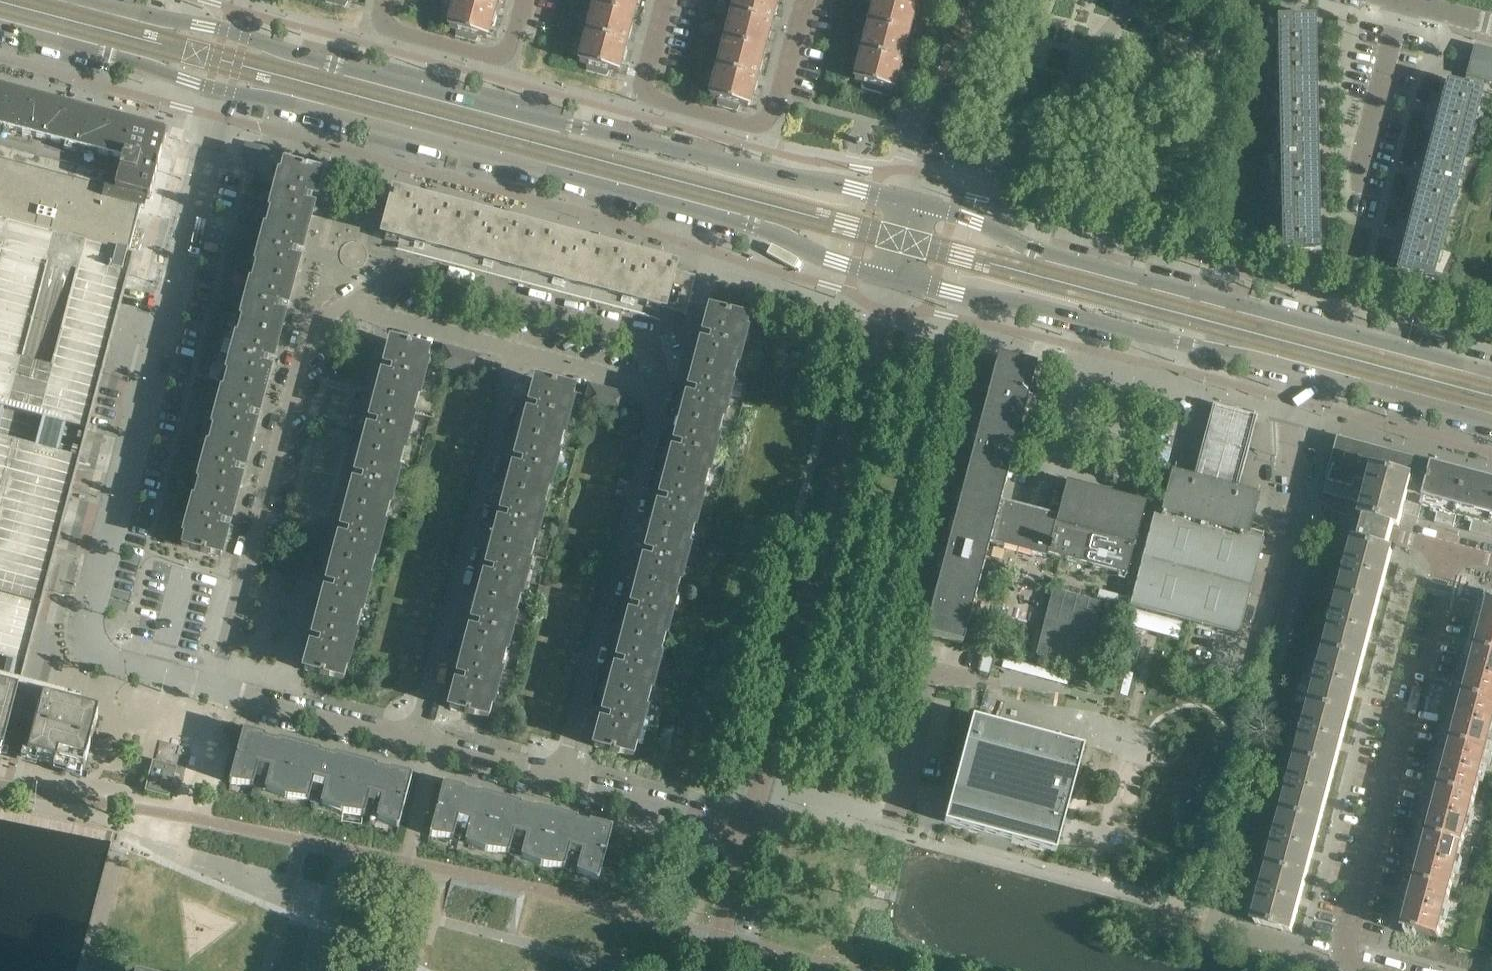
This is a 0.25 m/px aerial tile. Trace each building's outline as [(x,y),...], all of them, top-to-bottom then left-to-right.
[(497,3),(496,2),(496,0),(456,0),(448,28),(456,30),(456,36),(476,42),(479,36),(486,38),(492,16),(494,16),(497,3)] [(594,6),(632,16),(636,0),(596,0),(594,6)] [(773,17),(771,17),(776,0),(735,0),(725,41),(762,51),(768,30),(770,31),(773,17)] [(916,0),(875,0),(868,24),(907,34),(913,11),(915,11),(917,3),(915,2),(916,0)] [(624,51),(628,38),(626,37),(632,16),(594,6),(579,63),(587,65),(587,71),(607,76),(609,71),(617,73),(623,51),(624,51)] [(1315,55),(1314,34),(1314,17),(1277,18),(1278,56),(1315,55)] [(900,66),(902,58),(901,58),(907,34),(868,24),(854,81),(861,83),(861,88),(882,94),(885,89),(892,90),(898,66),(900,66)] [(755,86),(759,72),(757,72),(762,51),(725,41),(710,97),(717,99),(717,105),(737,111),(740,106),(747,108),(753,85),(755,86)] [(1474,47),(1465,76),(1466,76),(1463,86),(1479,90),(1482,80),(1491,83),(1491,52),(1474,47)] [(1316,120),(1315,55),(1278,56),(1279,121),(1316,120)] [(1479,90),(1463,86),(1445,82),(1429,145),(1464,154),(1481,91),(1479,90)] [(134,257),(128,255),(143,198),(149,199),(166,136),(166,135),(0,91),(0,751),(4,752),(58,547),(134,257)] [(1317,185),(1316,120),(1279,121),(1280,186),(1317,185)] [(1448,217),(1464,154),(1429,145),(1412,208),(1448,217)] [(267,160),(269,151),(253,147),(250,156),(267,160)] [(315,200),(316,196),(321,176),(282,166),(268,221),(307,231),(313,208),(309,207),(311,199),(315,200)] [(1319,250),(1317,185),(1280,186),(1282,251),(1319,250)] [(450,265),(464,214),(395,196),(386,230),(388,230),(385,240),(399,244),(397,252),(450,265)] [(1431,280),(1448,217),(1412,208),(1396,271),(1431,280)] [(521,284),(534,233),(464,214),(450,265),(521,284)] [(295,261),(297,253),(301,254),(307,231),(268,221),(253,275),(293,285),(299,263),(295,261)] [(696,277),(672,270),(672,269),(534,233),(521,284),(643,316),(645,309),(659,312),(660,309),(662,308),(686,314),(696,277)] [(280,316),(283,307),(287,308),(293,285),(253,275),(239,329),(278,339),(284,317),(280,316)] [(733,378),(748,322),(709,312),(702,336),(706,337),(704,345),(700,344),(694,367),(733,378)] [(266,370),(268,361),(272,362),(278,339),(239,329),(225,383),(264,394),(270,371),(266,370)] [(415,409),(430,354),(390,343),(384,367),(388,368),(386,377),(382,376),(376,398),(415,409)] [(962,644),(989,543),(1046,558),(1047,554),(1127,575),(1147,503),(1066,482),(1057,516),(1000,501),(1036,366),(998,355),(979,426),(974,424),(970,440),(975,441),(945,556),(940,554),(936,570),(941,571),(924,634),(962,644)] [(719,432),(733,378),(694,367),(688,390),(692,391),(690,400),(686,398),(680,421),(719,432)] [(560,447),(575,392),(535,382),(529,405),(533,407),(531,415),(527,414),(521,437),(560,447)] [(252,424),(254,415),(258,416),(264,394),(225,383),(210,437),(250,448),(256,425),(252,424)] [(597,408),(602,387),(589,384),(584,405),(597,408)] [(609,412),(615,390),(602,387),(597,408),(609,412)] [(622,415),(628,394),(615,390),(609,412),(622,415)] [(401,463),(415,409),(376,398),(370,421),(374,422),(372,431),(368,430),(362,452),(401,463)] [(1256,417),(1212,406),(1193,476),(1237,488),(1256,417)] [(705,486),(719,432),(680,421),(674,444),(678,445),(676,454),(672,453),(666,475),(705,486)] [(237,478),(240,469),(244,471),(250,448),(210,437),(196,491),(235,502),(241,479),(237,478)] [(546,501),(560,447),(521,437),(515,460),(519,461),(517,469),(513,468),(507,491),(546,501)] [(1354,488),(1366,445),(1364,444),(1363,447),(1343,441),(1343,439),(1339,438),(1338,442),(1340,442),(1335,462),(1333,461),(1328,481),(1354,488)] [(1424,497),(1433,463),(1431,462),(1431,465),(1400,456),(1401,454),(1397,453),(1397,456),(1367,448),(1368,445),(1366,445),(1354,488),(1355,488),(1351,500),(1367,504),(1376,469),(1412,478),(1408,493),(1424,497)] [(387,517),(401,463),(362,452),(356,475),(360,476),(357,485),(353,484),(347,507),(387,517)] [(1433,463),(1424,497),(1421,506),(1422,506),(1439,511),(1457,515),(1473,520),(1491,525),(1491,478),(1433,463)] [(1391,537),(1395,525),(1399,527),(1402,518),(1403,514),(1419,518),(1422,506),(1421,506),(1424,497),(1408,493),(1412,478),(1376,469),(1367,504),(1364,517),(1367,518),(1364,530),(1361,543),(1356,542),(1342,597),(1378,607),(1393,552),(1388,551),(1391,537)] [(1248,530),(1258,494),(1173,472),(1163,507),(1156,505),(1154,512),(1176,518),(1178,511),(1193,515),(1191,521),(1262,540),(1263,539),(1262,538),(1263,534),(1248,530)] [(691,540),(705,486),(666,475),(661,494),(660,498),(664,499),(661,508),(657,507),(651,530),(691,540)] [(223,532),(225,524),(229,525),(235,502),(196,491),(182,546),(221,557),(227,533),(223,532)] [(532,556),(546,501),(507,491),(501,514),(505,515),(502,523),(498,522),(492,545),(532,556)] [(372,571),(387,517),(347,507),(341,529),(345,531),(343,539),(339,538),(333,561),(372,571)] [(1238,634),(1259,552),(1262,540),(1191,521),(1193,515),(1178,511),(1176,518),(1154,512),(1130,606),(1190,622),(1238,634)] [(1454,527),(1457,515),(1439,511),(1436,523),(1454,527)] [(1473,520),(1471,532),(1491,537),(1491,525),(1473,520)] [(676,594),(691,540),(651,530),(645,552),(649,553),(647,562),(643,561),(637,584),(676,594)] [(517,610),(532,556),(492,545),(486,568),(490,569),(488,578),(484,576),(478,599),(517,610)] [(358,625),(372,571),(333,561),(327,584),(331,585),(329,593),(325,592),(319,615),(358,625)] [(662,648),(676,594),(637,584),(631,607),(635,608),(633,616),(629,615),(623,638),(662,648)] [(1103,648),(1109,623),(1097,620),(1102,602),(1053,589),(1036,655),(1085,667),(1091,645),(1103,648)] [(1364,661),(1378,607),(1342,597),(1328,651),(1364,661)] [(503,664),(517,610),(478,599),(472,622),(476,623),(474,632),(470,631),(464,653),(503,664)] [(1491,602),(1479,650),(1491,653),(1491,603),(1491,602)] [(343,680),(358,625),(319,615),(313,638),(317,639),(315,647),(311,646),(304,670),(343,680)] [(648,702),(662,648),(623,638),(617,661),(621,662),(618,670),(614,669),(608,692),(648,702)] [(1479,650),(1467,696),(1491,703),(1491,653),(1479,650)] [(1350,715),(1364,661),(1328,651),(1314,706),(1350,715)] [(488,719),(503,664),(464,653),(458,676),(462,677),(460,686),(455,685),(449,708),(488,719)] [(633,757),(648,702),(608,692),(602,715),(606,716),(604,724),(600,723),(594,747),(633,757)] [(1491,738),(1491,703),(1467,696),(1454,742),(1489,751),(1491,738)] [(83,773),(99,715),(43,700),(27,758),(83,773)] [(1336,769),(1350,715),(1314,706),(1299,760),(1336,769)] [(1083,749),(977,720),(972,719),(954,787),(944,823),(1011,841),(1012,841),(1056,853),(1057,846),(1057,845),(1065,817),(1083,749)] [(398,828),(412,775),(389,769),(389,771),(377,768),(378,766),(334,754),(333,756),(321,753),(322,751),(278,739),(277,742),(265,739),(266,736),(243,730),(229,783),(231,783),(232,783),(251,786),(253,786),(255,778),(267,781),(265,789),(266,790),(266,789),(285,797),(287,798),(307,800),(307,801),(308,801),(311,792),(323,795),(320,804),(322,805),(322,804),(340,812),(343,813),(363,815),(363,816),(364,816),(367,807),(378,810),(376,819),(377,819),(378,819),(396,827),(398,828)] [(1476,798),(1489,751),(1454,742),(1442,789),(1476,798)] [(1321,824),(1336,769),(1299,760),(1285,814),(1321,824)] [(168,795),(175,768),(154,763),(150,781),(147,790),(168,795)] [(599,880),(612,828),(589,822),(589,824),(577,821),(578,819),(534,807),(533,809),(521,806),(522,804),(478,792),(477,795),(466,792),(466,789),(443,783),(429,836),(432,836),(452,838),(452,839),(453,839),(455,831),(467,834),(465,842),(466,843),(466,842),(485,850),(487,851),(507,853),(507,854),(509,854),(511,845),(523,848),(521,857),(522,857),(541,865),(543,865),(563,868),(564,869),(567,860),(579,863),(576,872),(578,872),(596,879),(596,880),(599,880)] [(1464,844),(1476,798),(1442,789),(1430,835),(1464,844)] [(1307,878),(1321,824),(1285,814),(1271,869),(1307,878)] [(1452,891),(1464,844),(1430,835),(1418,882),(1452,891)] [(1295,925),(1302,897),(1307,878),(1271,869),(1256,924),(1265,926),(1293,933),(1293,931),(1292,930),(1294,924),(1295,925)] [(1439,938),(1452,891),(1418,882),(1405,929),(1439,938)]
